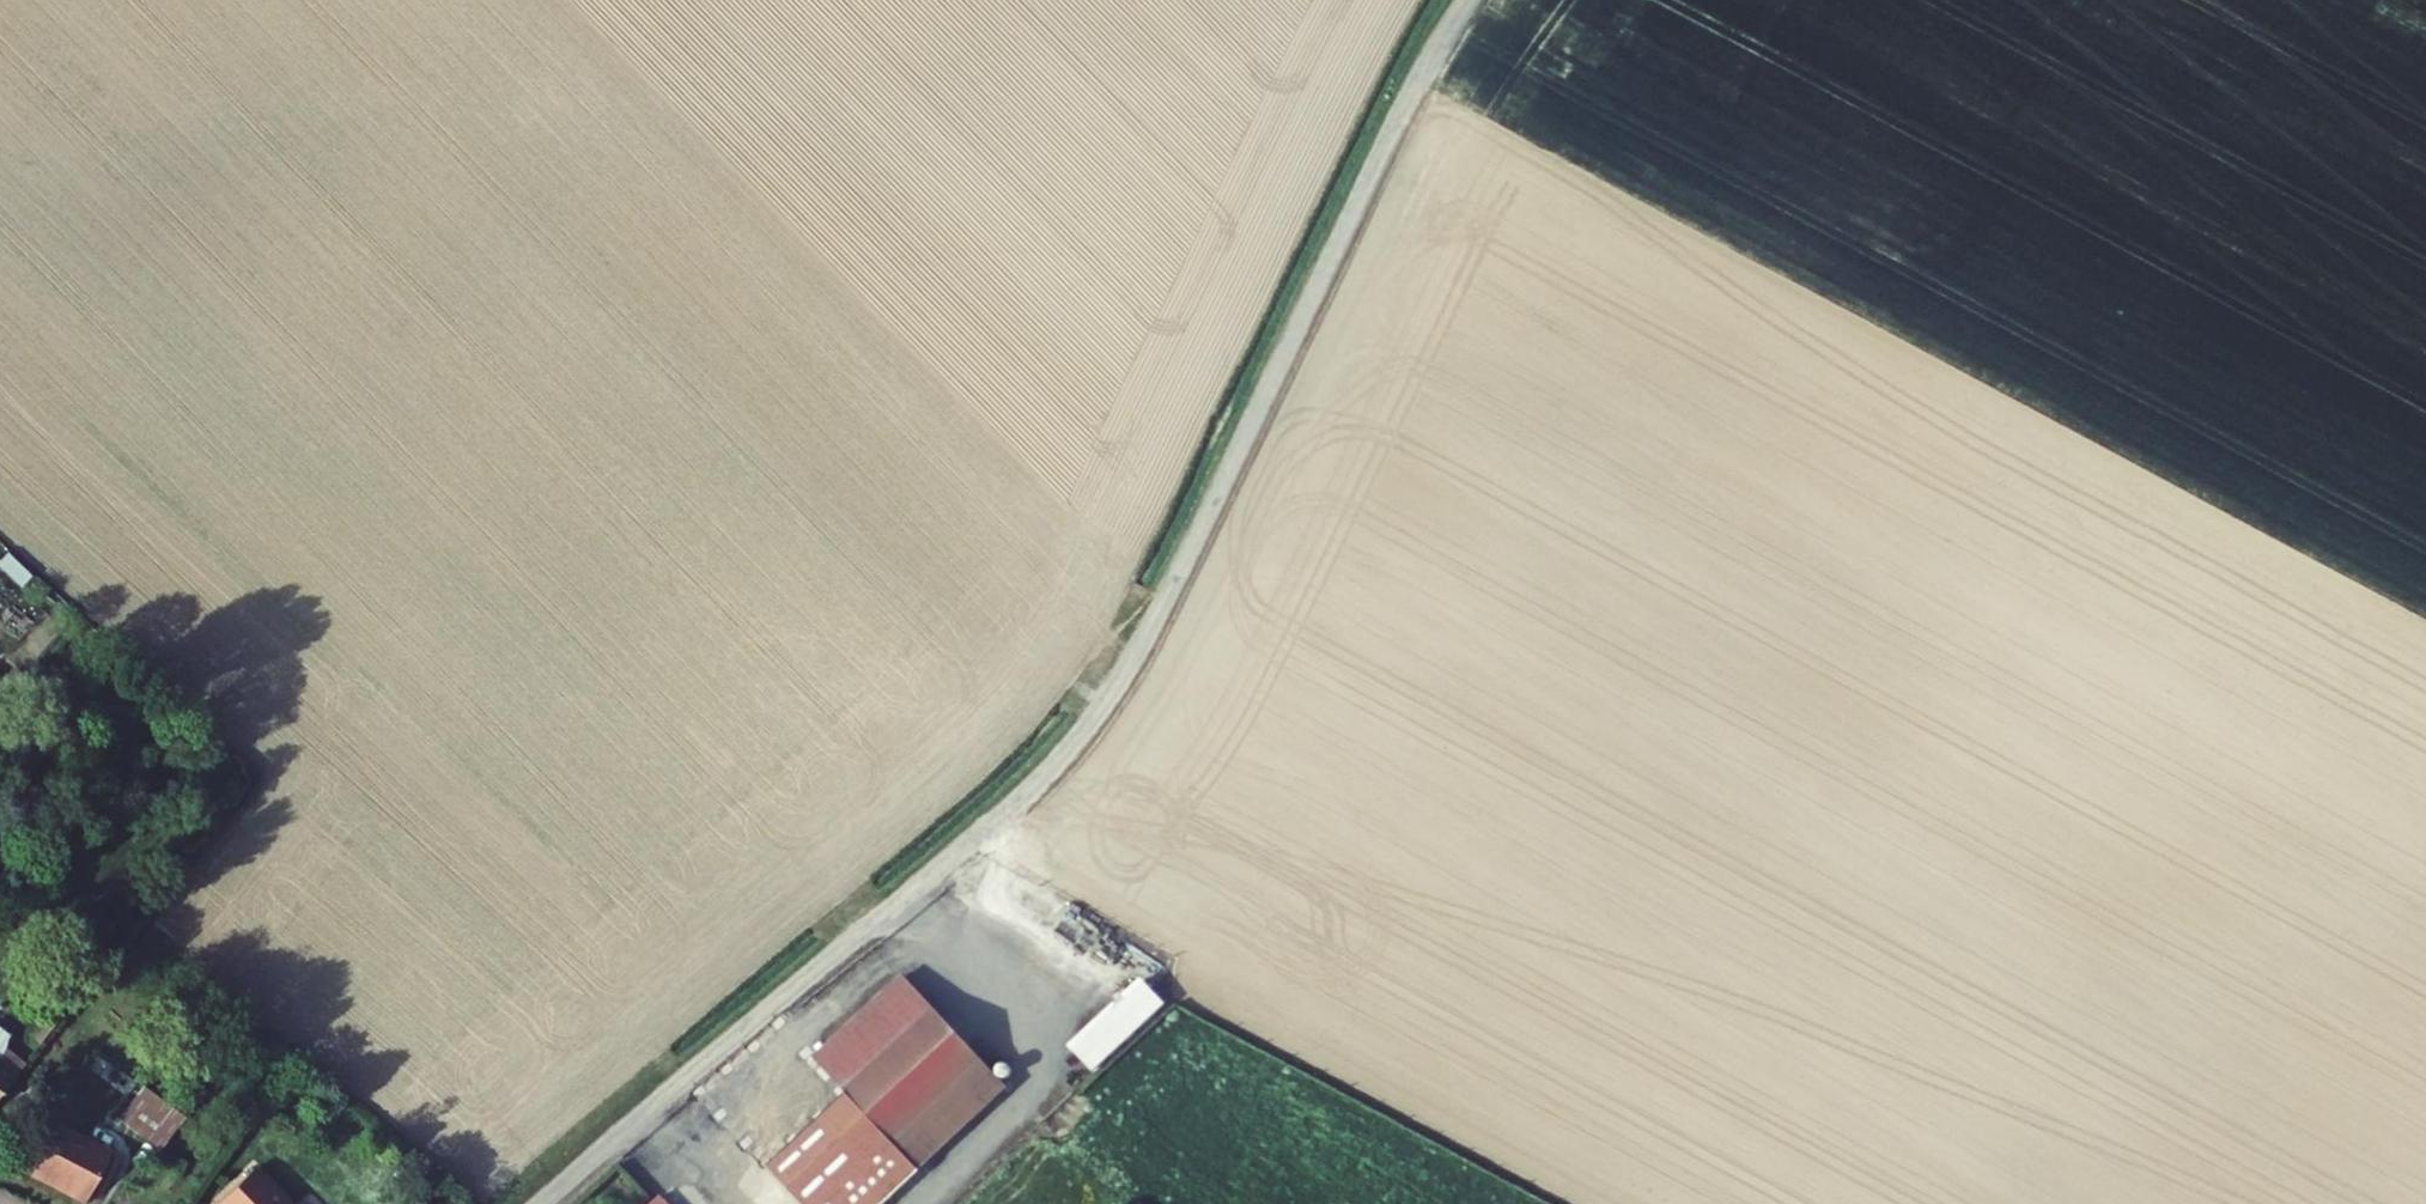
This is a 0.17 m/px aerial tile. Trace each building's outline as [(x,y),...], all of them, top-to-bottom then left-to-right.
[(1065,1039),(1091,1067),(1164,999),(1138,971),(1065,1039)] [(922,1173),(1010,1091),(905,979),(817,1061),(850,1096),(892,1141),(922,1173)] [(26,1070),(8,1055),(11,1042),(0,1033),(0,1101),(26,1070)] [(174,1166),(201,1134),(123,1064),(107,1082),(150,1120),(138,1134),(174,1166)] [(803,1203),(824,1203),(892,1141),(850,1096),(771,1170),(803,1203)] [(88,1201),(107,1162),(55,1136),(35,1174),(88,1201)] [(922,1173),(892,1141),(824,1203),(888,1203),(922,1173)] [(222,1203),(291,1203),(256,1170),(222,1203)]
